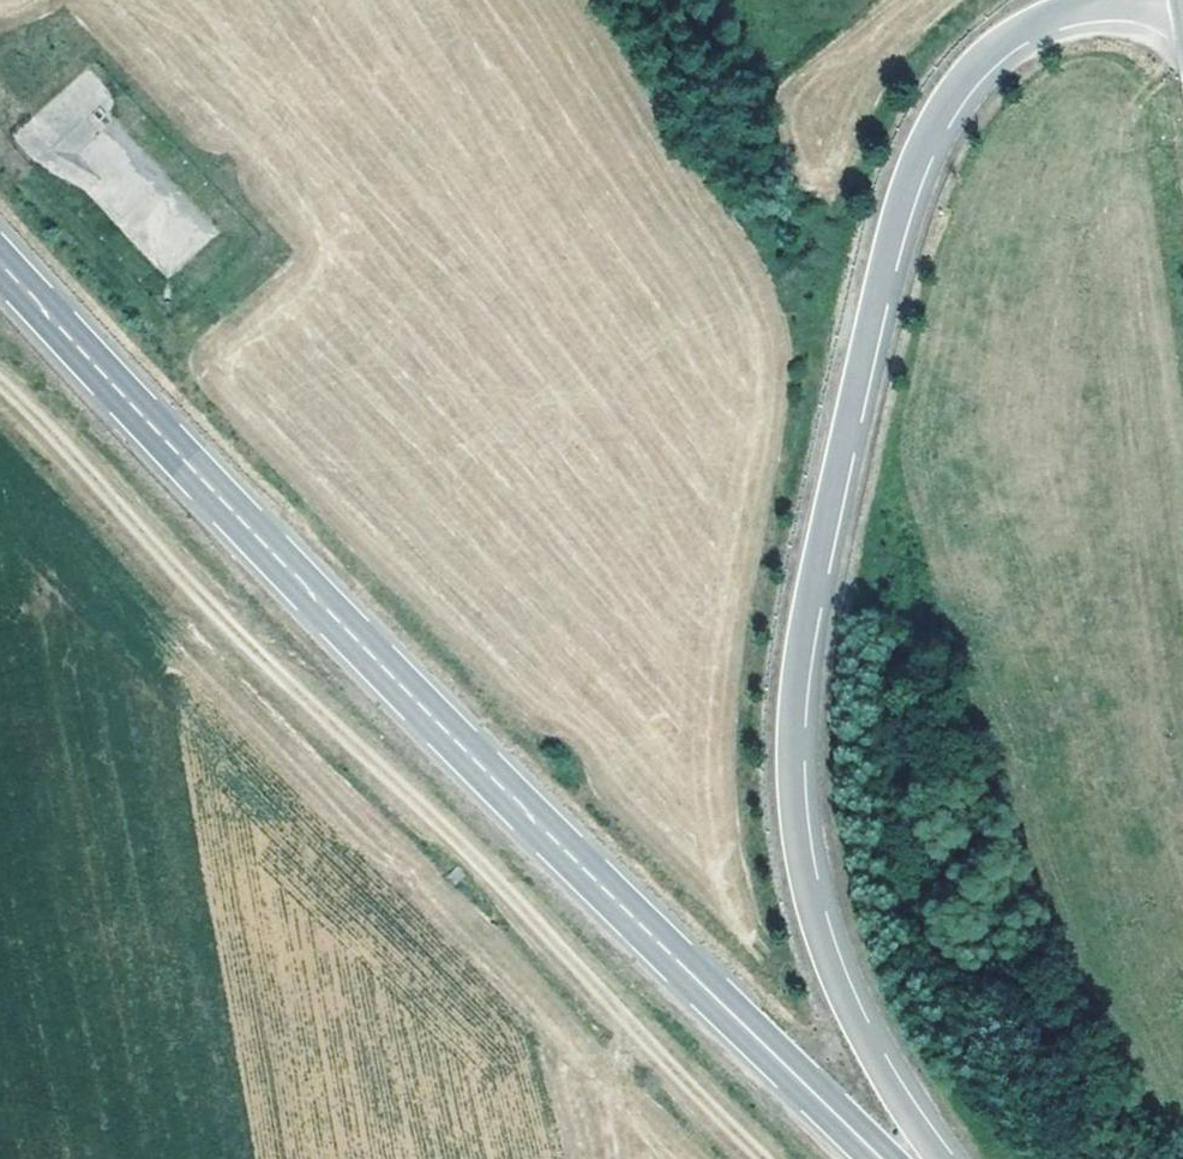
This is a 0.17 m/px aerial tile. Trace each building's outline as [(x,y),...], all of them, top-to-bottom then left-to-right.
[(90,117),(114,94),(86,66),(27,124),(66,163),(102,128),(90,117)]
